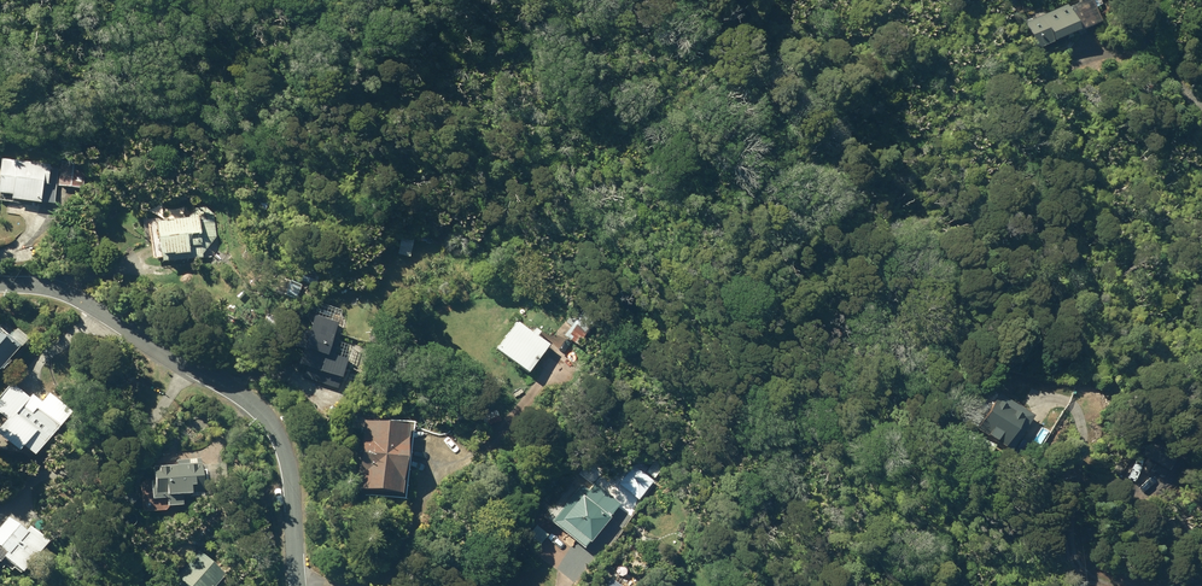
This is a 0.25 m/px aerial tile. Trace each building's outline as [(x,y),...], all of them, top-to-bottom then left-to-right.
[(1092,6),(1098,13),(1108,5),(1103,0),(1101,0),(1092,6)] [(1025,25),(1037,52),(1080,34),(1067,7),(1025,25)] [(58,171),(49,170),(49,167),(0,161),(0,198),(11,200),(10,202),(40,207),(40,204),(54,206),(58,171)] [(161,261),(161,266),(202,261),(201,257),(216,239),(213,215),(206,210),(195,211),(189,218),(189,222),(154,226),(155,231),(149,232),(152,262),(161,261)] [(397,257),(410,259),(415,235),(403,232),(397,257)] [(274,293),(296,302),(301,286),(279,278),(274,293)] [(168,317),(176,324),(183,314),(176,308),(168,317)] [(609,322),(616,324),(620,311),(613,308),(609,322)] [(303,380),(337,391),(354,349),(333,342),(338,325),(314,317),(309,333),(300,329),(294,350),(303,353),(297,369),(306,372),(303,380)] [(565,338),(578,348),(591,331),(578,321),(565,338)] [(532,335),(517,324),(495,353),(528,378),(550,349),(538,340),(541,335),(536,331),(532,335)] [(9,365),(7,363),(19,349),(0,330),(0,374),(9,365)] [(32,462),(71,418),(48,397),(40,405),(32,398),(28,402),(11,385),(0,397),(0,417),(6,423),(0,430),(0,445),(16,459),(22,452),(32,462)] [(974,428),(1010,451),(1033,416),(997,393),(974,428)] [(481,418),(485,429),(501,423),(497,412),(481,418)] [(354,493),(402,499),(410,431),(362,425),(354,493)] [(201,467),(201,460),(177,462),(177,468),(153,469),(154,481),(150,481),(151,503),(166,503),(167,511),(182,510),(182,501),(203,500),(203,487),(221,486),(220,466),(201,467)] [(645,472),(654,478),(661,468),(653,462),(645,472)] [(632,466),(617,484),(637,500),(652,482),(632,466)] [(550,521),(583,548),(618,504),(592,483),(587,489),(580,484),(550,521)] [(121,497),(131,507),(139,500),(129,490),(121,497)] [(7,521),(3,526),(0,524),(0,554),(5,559),(0,564),(19,581),(47,550),(28,533),(25,536),(7,521)] [(168,556),(180,567),(192,553),(180,542),(168,556)] [(226,578),(199,554),(171,585),(218,585),(226,578)]
